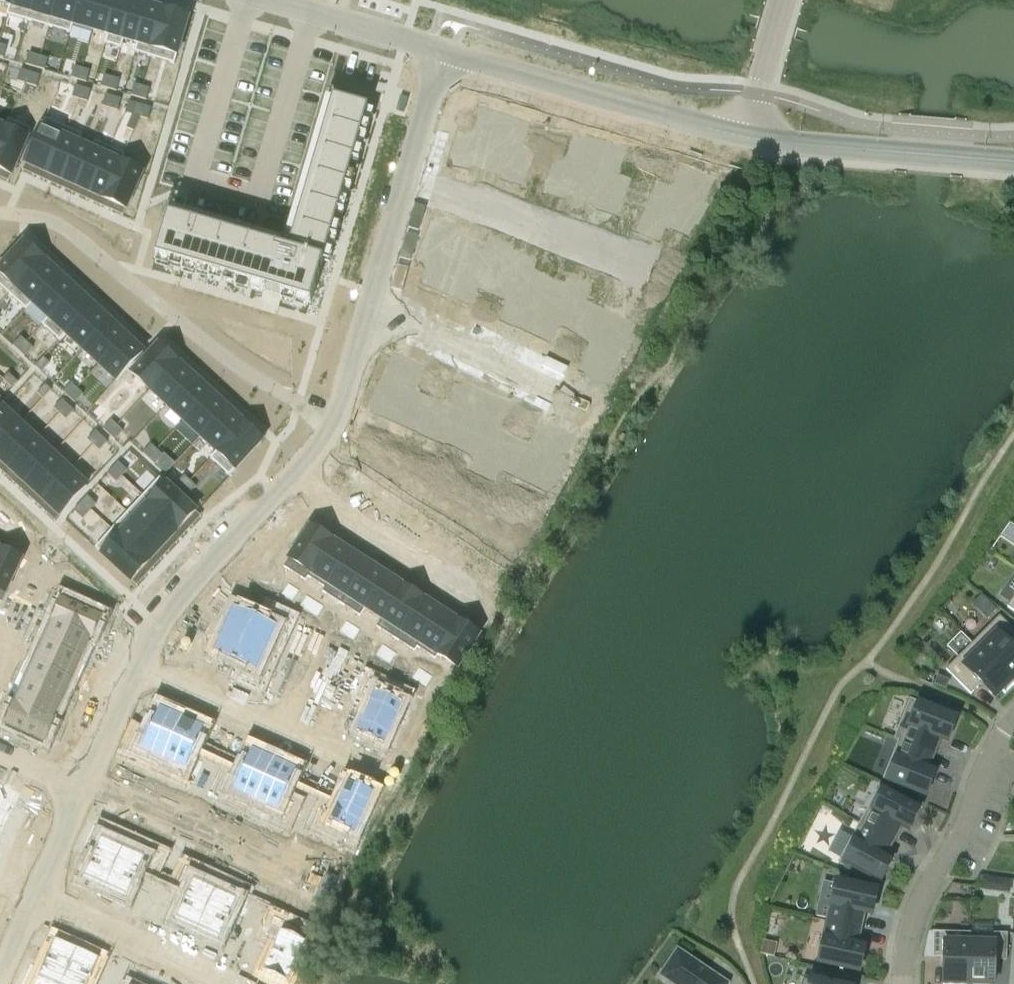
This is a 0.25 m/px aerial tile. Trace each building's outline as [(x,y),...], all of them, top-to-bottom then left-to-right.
[(7,15),(29,22),(35,0),(12,0),(11,6),(10,6),(7,15)] [(29,22),(49,28),(58,0),(35,0),(29,22)] [(49,28),(71,34),(74,25),(73,24),(80,0),(58,0),(49,28)] [(73,24),(74,25),(94,31),(103,0),(80,0),(73,24)] [(94,31),(108,35),(109,35),(119,0),(103,0),(94,31)] [(105,44),(122,49),(124,40),(124,39),(134,2),(128,0),(119,0),(109,35),(108,35),(105,44)] [(134,2),(124,39),(124,40),(138,43),(139,44),(149,6),(134,2)] [(138,43),(135,53),(151,57),(164,11),(149,6),(139,44),(138,43)] [(164,11),(151,57),(175,64),(188,18),(164,11)] [(29,54),(26,65),(36,68),(39,56),(29,54)] [(39,56),(36,68),(45,71),(49,59),(39,56)] [(75,67),(71,78),(79,81),(82,69),(75,67)] [(82,69),(79,81),(87,83),(90,71),(82,69)] [(21,70),(18,82),(27,85),(31,73),(21,70)] [(31,73),(27,85),(37,88),(40,76),(31,73)] [(105,76),(101,87),(109,89),(112,78),(105,76)] [(112,78),(109,89),(117,92),(120,80),(112,78)] [(135,84),(131,96),(139,98),(142,87),(135,84)] [(76,86),(72,98),(80,100),(83,89),(76,86)] [(142,87),(139,98),(146,100),(150,89),(142,87)] [(83,89),(80,100),(88,102),(91,91),(83,89)] [(106,95),(103,107),(110,109),(114,98),(106,95)] [(401,96),(396,110),(404,112),(408,99),(401,96)] [(114,98),(110,109),(118,111),(121,100),(114,98)] [(169,217),(156,259),(311,305),(368,109),(333,99),(288,252),(169,217)] [(136,104),(133,116),(140,118),(144,106),(136,104)] [(144,106),(140,118),(148,120),(152,109),(144,106)] [(459,134),(451,160),(465,165),(469,152),(491,159),(503,116),(480,109),(472,137),(459,134)] [(503,116),(491,159),(512,165),(508,177),(523,182),(531,155),(518,151),(526,123),(503,116)] [(46,119),(26,163),(47,173),(67,128),(46,119)] [(0,140),(0,169),(12,174),(32,130),(9,120),(5,128),(5,129),(0,140)] [(67,128),(47,173),(61,179),(77,144),(78,144),(82,135),(67,128)] [(554,161),(546,188),(560,193),(564,180),(586,186),(598,144),(575,137),(567,165),(554,161)] [(91,150),(75,186),(90,192),(110,148),(95,141),(91,150)] [(77,144),(61,179),(75,186),(91,150),(78,144),(77,144)] [(110,148),(90,192),(104,198),(120,163),(121,163),(125,155),(110,148)] [(120,163),(104,198),(127,209),(143,173),(121,163),(120,163)] [(439,237),(427,263),(440,268),(428,295),(450,305),(468,264),(447,255),(453,243),(439,237)] [(0,269),(0,286),(9,294),(42,258),(33,251),(24,242),(0,269)] [(42,258),(9,294),(27,311),(33,304),(32,303),(59,274),(42,258)] [(519,261),(507,287),(519,293),(507,319),(530,329),(548,289),(527,279),(533,268),(519,261)] [(468,264),(450,305),(471,315),(483,288),(496,294),(507,268),(494,262),(488,273),(468,264)] [(59,274),(32,303),(33,304),(49,318),(75,290),(71,285),(59,274)] [(548,289),(530,329),(551,339),(563,313),(575,318),(587,292),(573,286),(568,298),(548,289)] [(49,318),(42,325),(60,342),(67,335),(66,334),(92,305),(75,290),(49,318)] [(92,305),(66,334),(67,335),(83,349),(109,321),(92,305)] [(109,321),(83,349),(100,365),(126,336),(109,321)] [(126,336),(100,365),(117,381),(142,354),(144,353),(126,336)] [(21,337),(13,346),(19,352),(27,343),(21,337)] [(27,343),(19,352),(25,357),(33,348),(27,343)] [(146,358),(132,374),(150,390),(176,361),(164,349),(159,345),(146,358)] [(393,351),(371,401),(399,414),(421,364),(393,351)] [(44,358),(36,367),(42,373),(50,364),(44,358)] [(176,361),(150,390),(167,406),(193,377),(176,361)] [(9,374),(3,380),(12,388),(18,382),(9,374)] [(193,377),(167,406),(184,421),(210,393),(193,377)] [(72,384),(63,393),(69,398),(78,389),(72,384)] [(46,385),(37,394),(43,399),(52,390),(46,385)] [(436,407),(425,432),(438,439),(444,427),(464,436),(482,396),(461,386),(449,412),(436,407)] [(78,389),(69,398),(75,404),(83,395),(78,389)] [(210,393),(184,421),(201,437),(227,409),(219,401),(210,393)] [(482,396),(464,436),(485,445),(479,457),(493,463),(505,437),(492,432),(504,405),(482,396)] [(62,400),(54,409),(60,415),(68,406),(62,400)] [(68,406),(60,415),(66,420),(74,411),(68,406)] [(0,411),(0,446),(20,425),(2,409),(0,411)] [(227,409),(201,437),(217,452),(218,453),(244,424),(227,409)] [(554,417),(531,467),(559,480),(582,430),(554,417)] [(112,421),(103,430),(109,435),(117,426),(112,421)] [(217,452),(210,459),(224,471),(229,476),(262,441),(244,424),(218,453),(217,452)] [(0,446),(0,459),(10,469),(37,440),(20,425),(0,446)] [(117,426),(109,435),(115,441),(123,432),(117,426)] [(96,431),(88,440),(94,446),(102,437),(96,431)] [(102,437),(94,446),(99,451),(108,442),(102,437)] [(37,440),(10,469),(27,484),(53,456),(37,440)] [(151,445),(143,454),(149,459),(157,450),(151,445)] [(157,450),(149,459),(155,465),(163,456),(157,450)] [(53,456),(27,484),(43,500),(70,471),(53,456)] [(119,463),(113,469),(122,477),(128,471),(119,463)] [(113,469),(108,475),(116,483),(122,477),(113,469)] [(70,471),(43,500),(59,514),(61,516),(87,487),(70,471)] [(185,476),(176,485),(182,490),(191,481),(185,476)] [(160,478),(144,496),(179,529),(192,516),(196,511),(192,508),(160,478)] [(191,481),(182,490),(188,496),(196,487),(191,481)] [(88,496),(81,504),(90,512),(97,505),(88,496)] [(144,496),(128,513),(163,546),(179,529),(144,496)] [(81,504),(74,511),(83,519),(90,512),(81,504)] [(128,513),(112,530),(148,563),(163,546),(128,513)] [(311,526),(284,567),(305,581),(308,577),(332,540),(311,526)] [(98,545),(95,548),(131,581),(136,576),(148,563),(112,530),(98,545)] [(308,577),(325,588),(349,551),(332,540),(308,577)] [(0,554),(0,592),(6,594),(22,559),(2,550),(0,554)] [(325,588),(322,592),(341,604),(368,563),(349,551),(325,588)] [(368,563),(341,604),(360,616),(365,608),(387,575),(368,563)] [(387,575),(365,608),(382,619),(383,620),(404,587),(387,575)] [(290,585),(284,595),(291,599),(297,590),(290,585)] [(382,619),(377,627),(396,639),(404,626),(422,599),(404,587),(383,620),(382,619)] [(14,594),(11,602),(22,607),(25,599),(14,594)] [(308,597),(302,607),(309,611),(315,601),(308,597)] [(422,599),(404,626),(396,639),(414,651),(417,648),(416,647),(440,610),(422,599)] [(64,600),(55,622),(90,638),(91,638),(101,617),(64,600)] [(315,601),(309,611),(315,615),(322,606),(315,601)] [(11,602),(8,609),(19,614),(22,607),(11,602)] [(235,608),(224,630),(266,650),(276,627),(285,631),(290,620),(269,610),(264,621),(235,608)] [(416,647),(417,648),(435,660),(438,655),(437,655),(458,622),(440,610),(416,647)] [(1013,683),(1013,649),(1011,646),(1013,644),(1013,631),(1000,617),(973,643),(1013,683)] [(347,621),(340,631),(347,636),(353,626),(347,621)] [(55,622),(45,642),(81,658),(90,638),(55,622)] [(437,655),(438,655),(458,668),(479,636),(458,622),(437,655)] [(353,626),(347,636),(354,640),(360,630),(353,626)] [(224,630),(214,653),(243,667),(238,678),(259,688),(265,676),(256,672),(266,650),(224,630)] [(45,642),(36,663),(71,679),(81,658),(45,642)] [(1013,685),(1013,683),(973,643),(946,670),(971,695),(981,684),(995,699),(1002,691),(1005,694),(1013,685)] [(383,644),(376,655),(383,659),(390,649),(383,644)] [(390,649),(383,659),(390,664),(397,653),(390,649)] [(36,663),(26,684),(62,700),(71,679),(36,663)] [(420,668),(413,678),(419,683),(426,672),(420,668)] [(426,672),(419,683),(426,687),(433,677),(426,672)] [(934,685),(946,690),(950,680),(938,676),(934,685)] [(370,705),(357,735),(383,747),(406,696),(369,678),(359,700),(370,705)] [(26,684),(17,705),(52,721),(62,700),(26,684)] [(948,742),(957,718),(910,699),(894,739),(931,753),(937,738),(948,742)] [(17,705),(7,726),(44,743),(54,721),(52,721),(17,705)] [(135,731),(125,753),(137,758),(141,749),(163,760),(183,717),(160,707),(146,736),(135,731)] [(183,717),(163,760),(186,770),(182,778),(194,784),(204,762),(192,757),(206,728),(183,717)] [(931,753),(894,739),(899,741),(883,779),(926,797),(935,773),(925,769),(931,753)] [(227,773),(217,794),(229,800),(233,791),(256,801),(275,759),(252,748),(239,778),(227,773)] [(275,759),(256,801),(278,812),(274,820),(286,825),(296,804),(284,799),(298,769),(275,759)] [(323,805),(314,827),(351,844),(374,793),(348,781),(335,811),(323,805)] [(11,814),(12,815),(22,792),(0,783),(0,809),(11,814)] [(908,831),(920,808),(880,786),(860,823),(891,840),(898,826),(908,831)] [(2,833),(11,814),(0,809),(0,832),(2,833)] [(883,854),(891,840),(860,823),(840,861),(880,882),(892,860),(883,854)] [(95,851),(81,880),(104,891),(124,848),(101,838),(105,829),(93,824),(84,845),(95,851)] [(124,848),(104,891),(127,901),(141,871),(152,876),(162,855),(150,850),(146,858),(124,848)] [(187,892),(174,922),(196,932),(216,890),(193,880),(197,871),(186,866),(176,887),(187,892)] [(872,915),(877,890),(837,881),(828,922),(858,929),(861,913),(872,915)] [(1013,890),(1013,881),(982,881),(982,891),(1013,890)] [(216,890),(196,932),(219,943),(233,913),(244,918),(254,897),(242,891),(238,900),(216,890)] [(261,973),(287,983),(288,983),(311,933),(274,916),(264,938),(275,943),(261,973)] [(858,929),(828,922),(819,963),(859,972),(865,947),(854,945),(858,929)] [(970,933),(933,932),(932,959),(945,959),(944,983),(969,983),(970,933)] [(970,933),(969,983),(994,983),(995,960),(1007,960),(1008,934),(994,933),(994,938),(971,938),(971,933),(970,933)] [(21,983),(35,983),(37,981),(43,983),(62,983),(78,949),(56,938),(42,968),(31,963),(21,983)] [(62,983),(90,983),(101,959),(78,949),(62,983)] [(678,951),(662,975),(675,983),(727,983),(678,951)] [(809,978),(804,977),(802,983),(852,983),(854,975),(831,970),(828,982),(809,978)]
